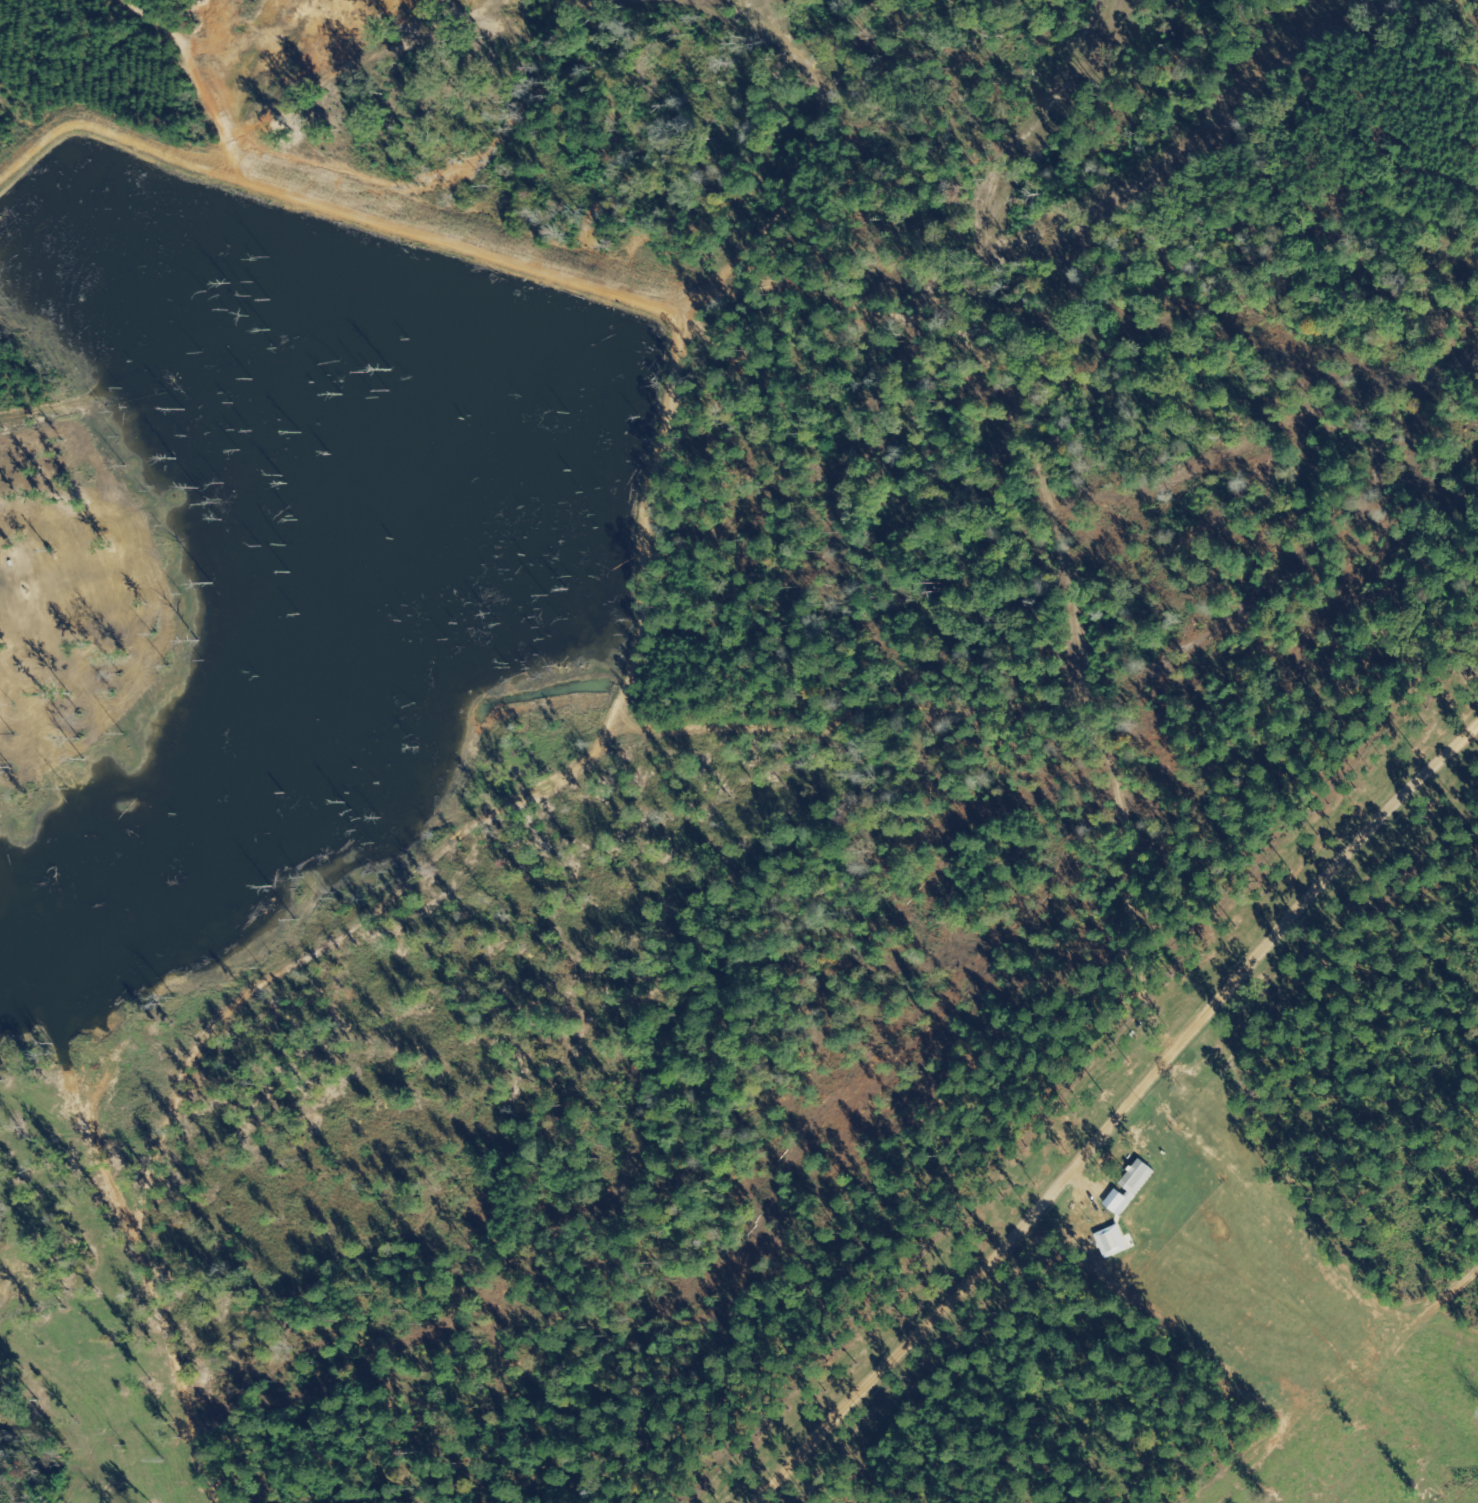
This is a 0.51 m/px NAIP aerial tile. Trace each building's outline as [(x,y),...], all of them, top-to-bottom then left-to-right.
[(1122,1217),(1156,1172),(1140,1159),(1118,1187),(1119,1188),(1106,1205),(1122,1217)]
